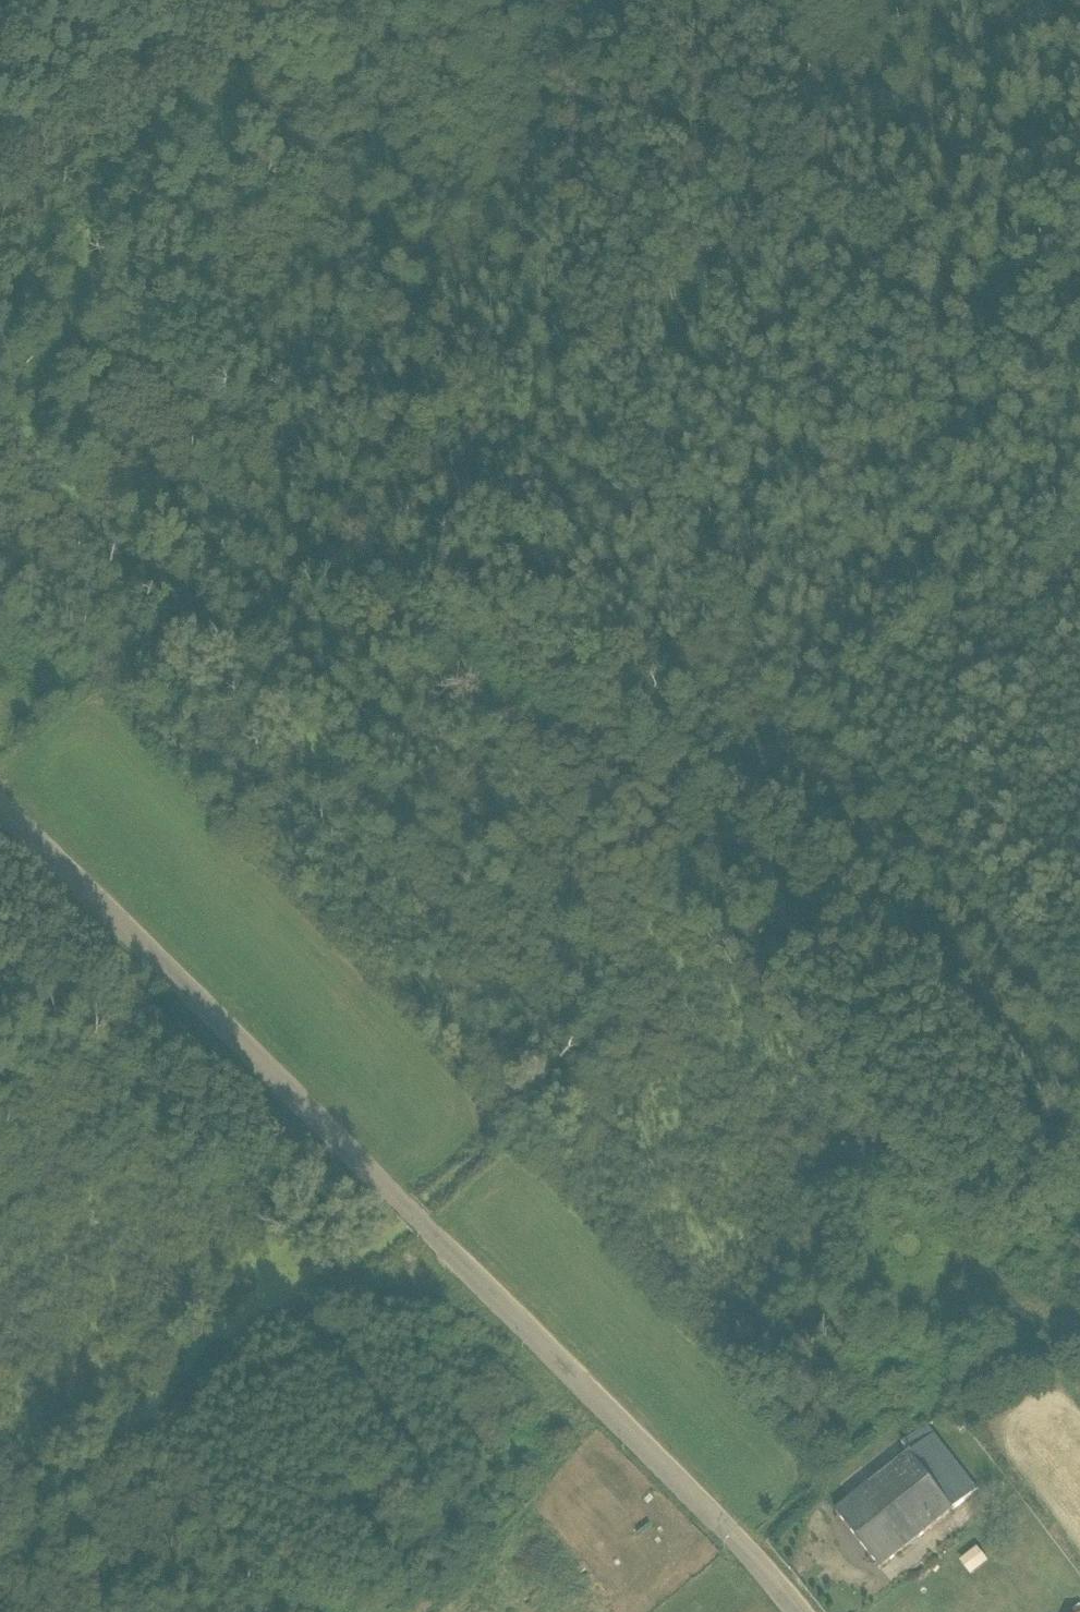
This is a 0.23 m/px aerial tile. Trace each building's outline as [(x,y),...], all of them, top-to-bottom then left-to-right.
[(971,1498),(970,1497),(978,1490),(928,1428),(902,1443),(910,1454),(836,1512),(880,1569),(971,1498)] [(970,1577),(989,1563),(978,1548),(959,1562),(970,1577)]
